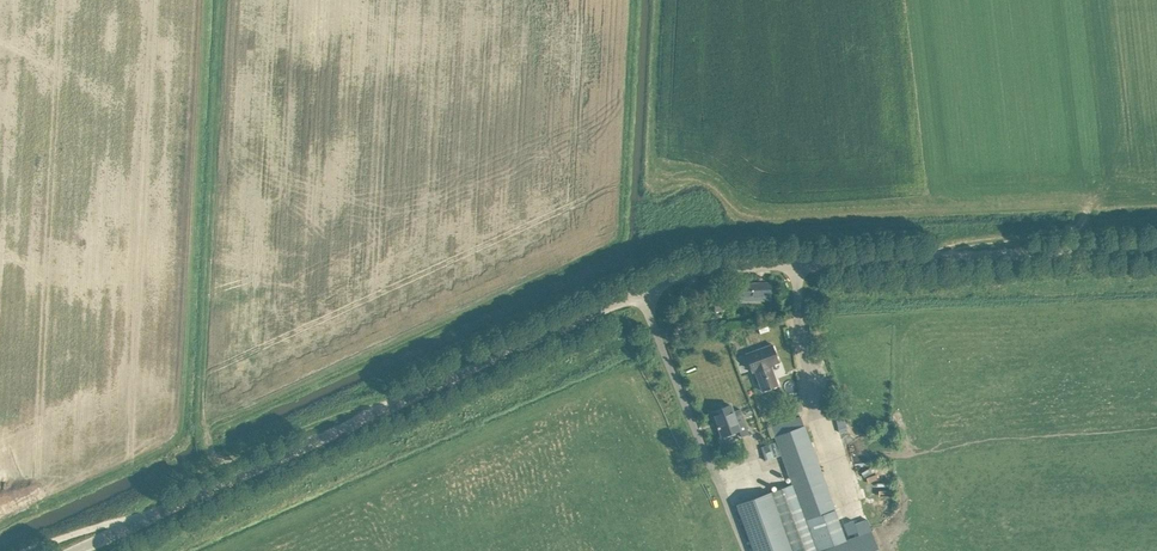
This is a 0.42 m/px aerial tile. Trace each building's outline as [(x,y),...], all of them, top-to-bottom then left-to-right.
[(752,285),(752,283),(730,284),(731,297),(761,295),(761,300),(772,300),(771,284),(752,285)] [(707,311),(722,311),(721,296),(707,297),(707,311)] [(778,385),(771,365),(778,363),(772,344),(745,354),(752,372),(755,371),(762,391),(778,385)] [(733,412),(730,405),(711,412),(714,422),(717,421),(718,426),(717,427),(717,429),(719,428),(722,436),(739,430),(741,437),(749,434),(740,409),(733,412)] [(781,488),(804,550),(818,550),(846,540),(834,510),(811,445),(816,443),(810,426),(804,428),(800,416),(801,416),(799,410),(792,412),(794,418),(772,427),(777,441),(766,445),(771,459),(782,455),(790,475),(788,476),(789,477),(790,477),(793,484),(781,488)] [(842,439),(848,437),(839,411),(834,413),(842,439)] [(781,488),(737,504),(754,550),(804,550),(781,488)]
